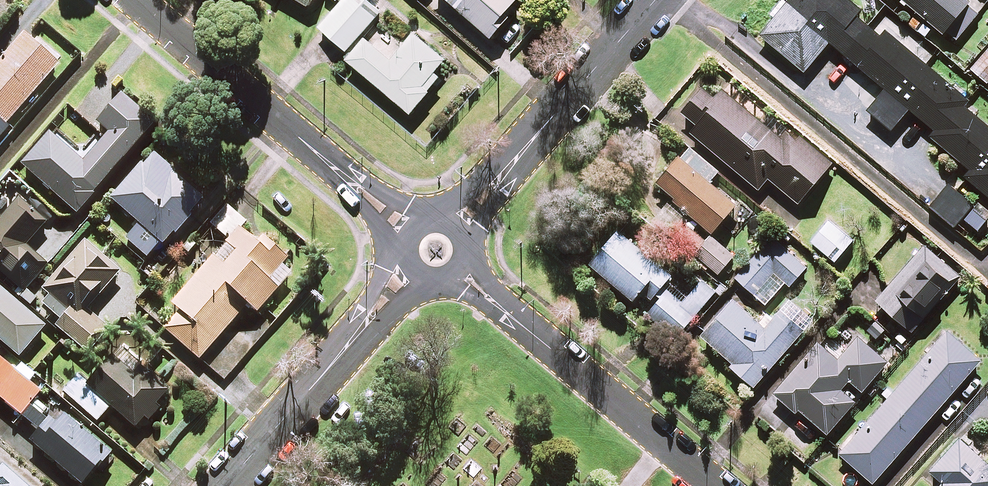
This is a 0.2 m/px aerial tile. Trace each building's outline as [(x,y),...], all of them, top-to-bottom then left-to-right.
[(371,0),(344,0),(320,27),(346,51),(382,10),(371,0)] [(491,38),(509,18),(505,14),(517,0),(448,0),(491,38)] [(860,10),(849,0),(791,0),(789,2),(786,0),(782,0),(769,15),(774,19),(763,33),(806,70),(830,42),(885,89),(867,110),(891,130),(910,109),(935,130),(930,136),(969,169),(964,175),(987,196),(987,126),(986,125),(963,105),(967,100),(926,64),(936,53),(888,12),(873,30),(856,15),(860,10)] [(954,43),(980,11),(967,0),(903,0),(954,43)] [(23,32),(0,59),(0,138),(8,128),(5,125),(59,64),(23,32)] [(445,59),(413,33),(391,60),(365,39),(347,61),(411,113),(440,77),(434,72),(445,59)] [(987,48),(971,70),(987,83),(987,49),(987,48)] [(152,124),(103,83),(81,109),(109,132),(84,162),(49,133),(22,166),(77,213),(152,124)] [(715,96),(703,87),(683,113),(697,123),(690,133),(771,196),(775,192),(796,208),(830,162),(767,114),(763,119),(722,88),(715,96)] [(712,232),(736,205),(710,182),(720,171),(690,145),(656,184),(712,232)] [(204,201),(152,153),(110,198),(138,224),(125,238),(149,260),(204,201)] [(973,205),(949,185),(931,207),(955,227),(973,205)] [(18,200),(0,219),(0,268),(23,290),(46,266),(25,246),(44,225),(18,200)] [(246,223),(230,210),(215,227),(228,239),(171,304),(180,311),(164,329),(199,359),(247,305),(256,313),(291,274),(281,265),(287,258),(264,237),(257,245),(240,230),(246,223)] [(975,213),(965,225),(979,236),(987,223),(975,213)] [(853,239),(830,220),(812,242),(836,261),(853,239)] [(672,275),(619,230),(590,264),(633,300),(642,290),(652,298),(672,275)] [(734,257),(711,236),(696,252),(719,273),(734,257)] [(807,267),(773,238),(737,279),(766,304),(785,282),(790,286),(807,267)] [(119,272),(84,242),(43,290),(53,298),(45,307),(61,320),(56,326),(88,353),(108,330),(81,307),(96,288),(101,292),(119,272)] [(960,276),(925,246),(877,301),(912,332),(960,276)] [(676,337),(715,289),(702,278),(680,305),(665,293),(648,314),(676,337)] [(0,287),(0,341),(19,357),(45,326),(0,287)] [(765,328),(732,299),(701,335),(732,361),(729,364),(754,386),(804,328),(781,309),(765,328)] [(981,360),(947,331),(840,454),(873,483),(981,360)] [(888,362),(858,336),(838,359),(819,342),(774,392),(796,412),(799,408),(827,433),(857,400),(843,387),(850,380),(862,391),(888,362)] [(128,354),(115,342),(103,356),(106,359),(86,382),(78,375),(64,391),(97,421),(110,406),(138,431),(172,394),(141,366),(145,361),(132,350),(128,354)] [(33,425),(38,429),(28,441),(81,484),(95,466),(100,470),(112,454),(63,414),(56,422),(43,412),(46,408),(34,398),(41,391),(0,357),(0,398),(33,425)] [(960,439),(932,471),(944,482),(940,485),(987,485),(987,463),(960,439)] [(1,465),(0,466),(0,485),(25,485),(1,465)]
